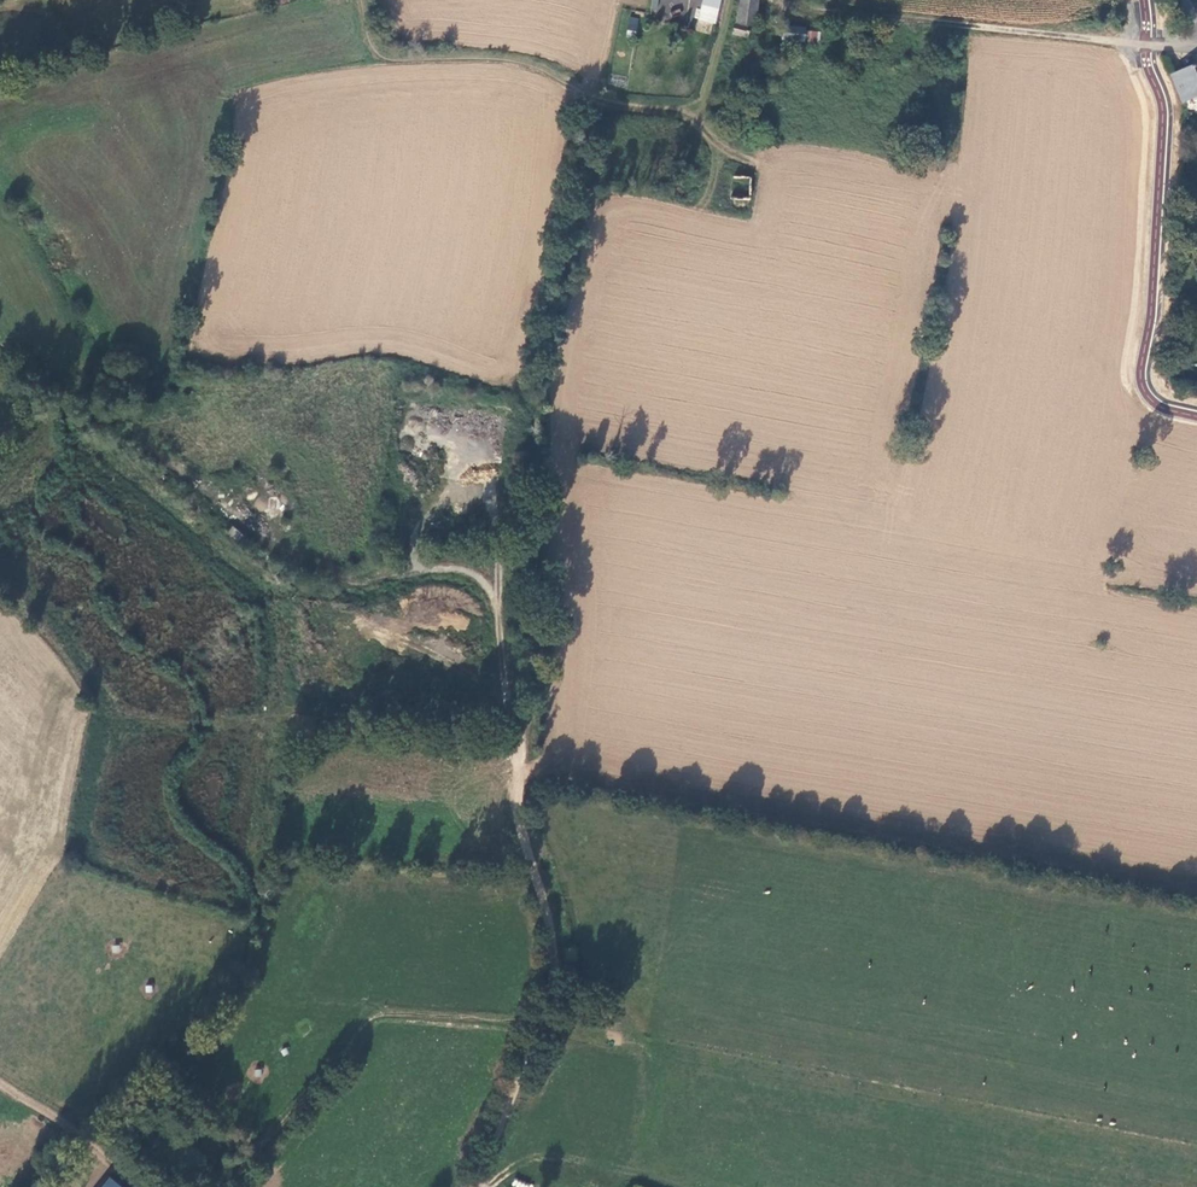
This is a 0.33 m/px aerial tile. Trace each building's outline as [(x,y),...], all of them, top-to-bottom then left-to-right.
[(700,20),(715,23),(721,0),(705,0),(700,20)] [(746,25),(750,26),(754,26),(759,0),(740,0),(736,23),(746,25)] [(629,17),(627,30),(637,31),(638,18),(629,17)] [(744,36),(746,25),(736,23),(734,34),(744,36)] [(783,46),(804,48),(805,45),(806,30),(806,29),(784,27),(783,46)] [(846,34),(806,30),(805,45),(844,49),(846,34)] [(781,53),(761,50),(760,62),(779,65),(781,53)] [(1171,75),(1183,103),(1196,97),(1196,63),(1171,75)] [(751,200),(732,199),(731,210),(751,212),(751,200)] [(229,533),(250,551),(255,545),(234,526),(229,533)]
